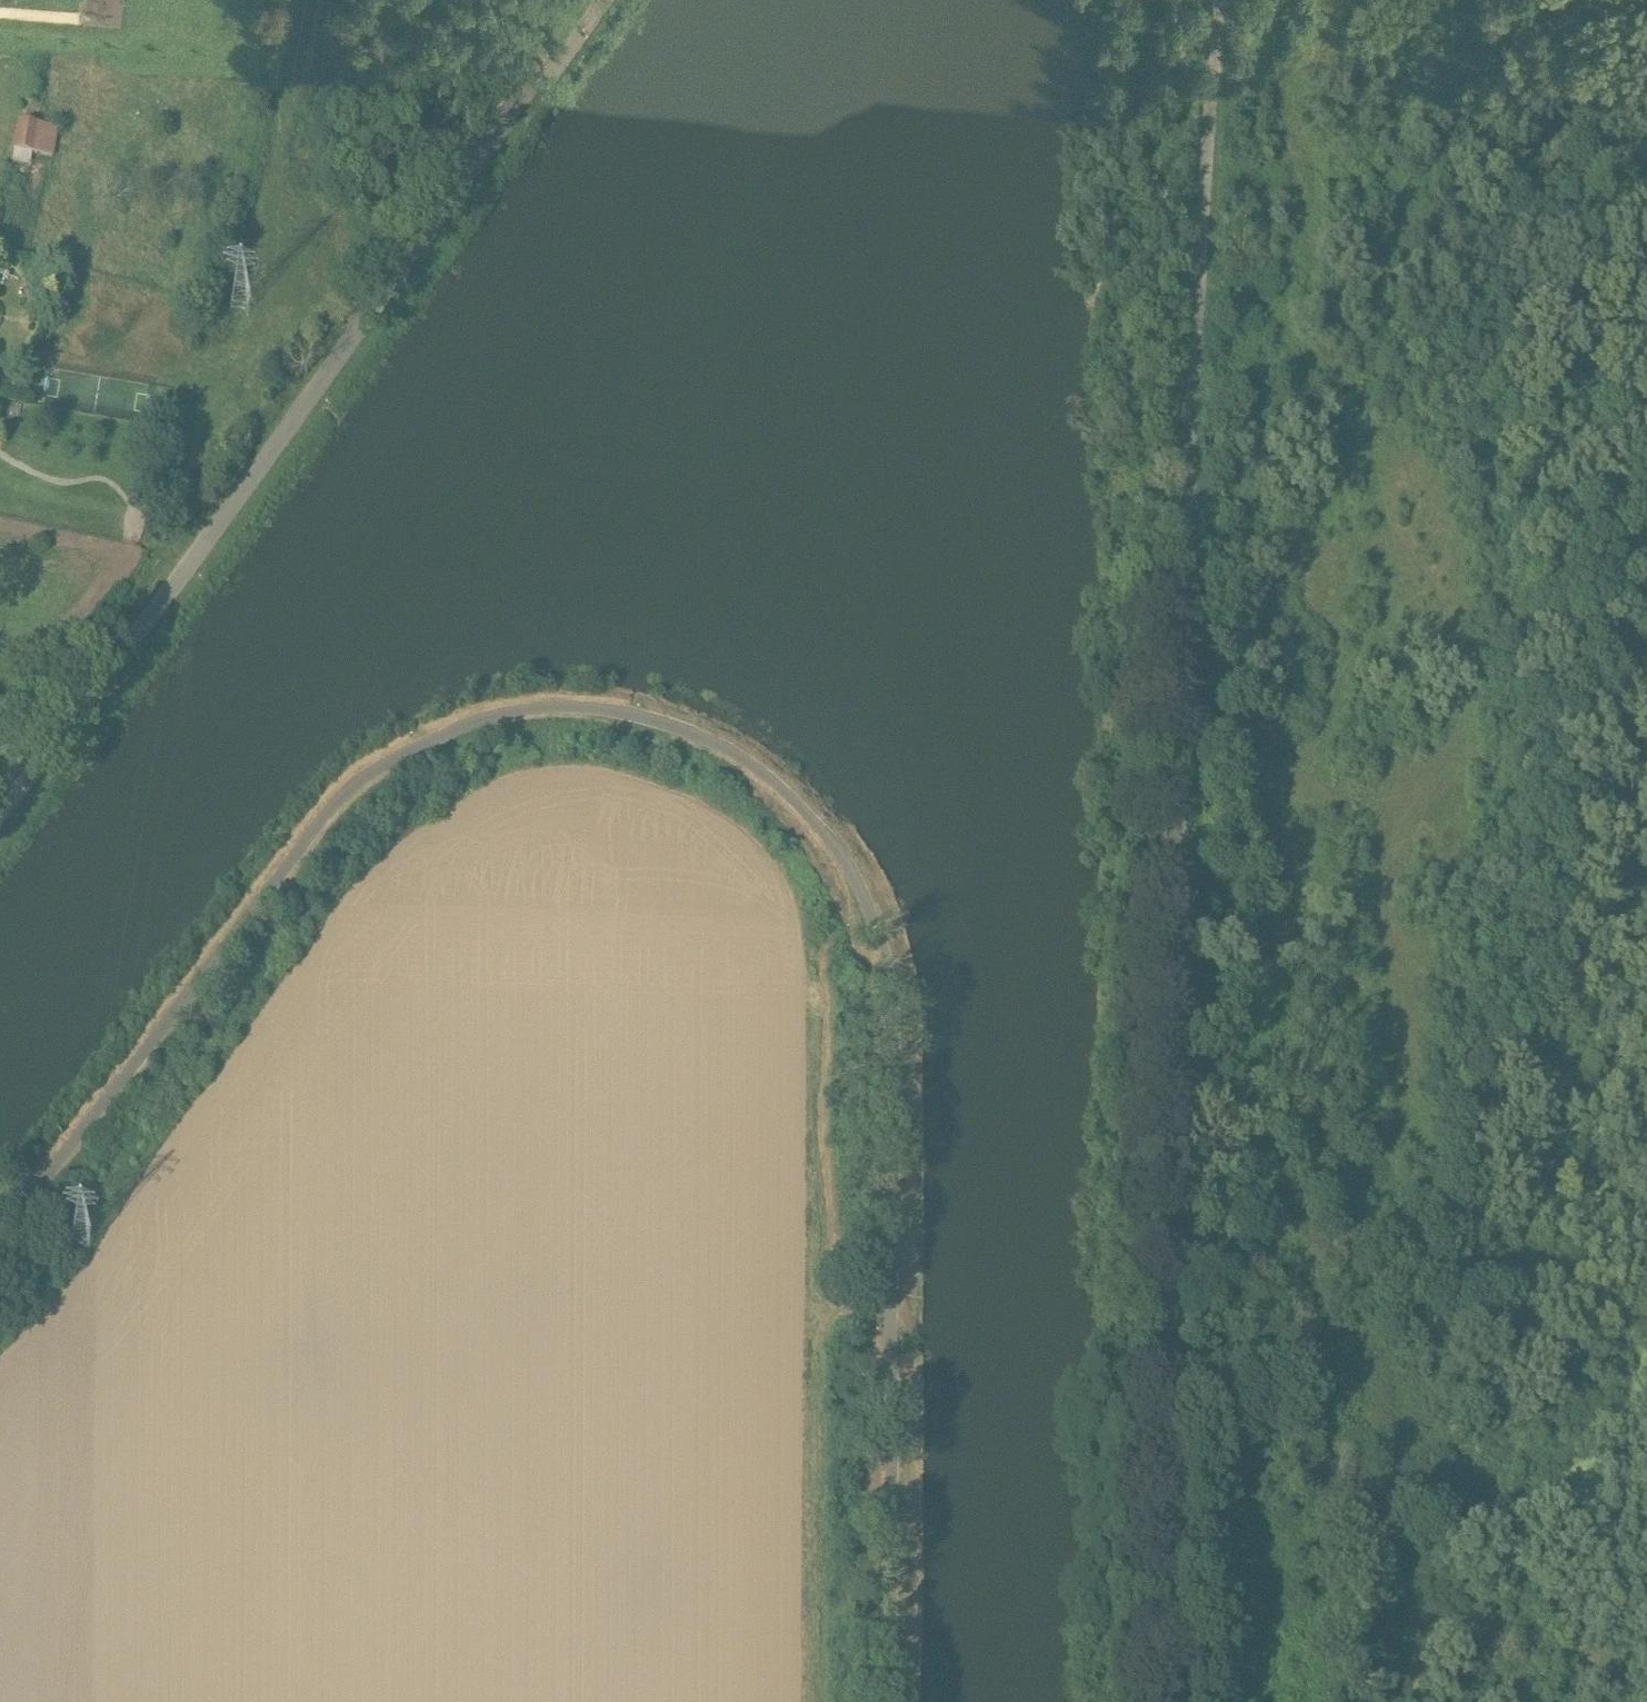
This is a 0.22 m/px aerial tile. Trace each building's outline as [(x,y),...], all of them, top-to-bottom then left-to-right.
[(33,130),(28,165),(66,171),(72,136),(33,130)]
